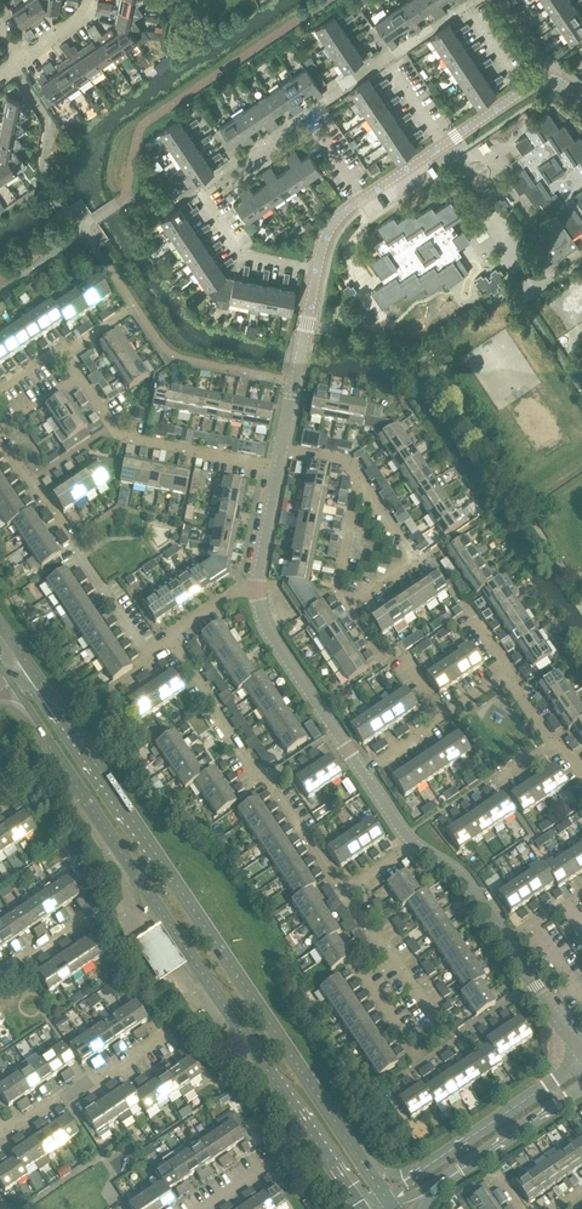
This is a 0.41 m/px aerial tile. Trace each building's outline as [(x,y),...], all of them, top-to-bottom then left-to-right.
[(41,0),(29,0),(25,2),(39,22),(44,19),(41,14),(47,9),(41,0)] [(49,10),(58,11),(60,0),(41,0),(47,9),(49,10)] [(136,3),(134,0),(120,0),(119,9),(129,11),(133,17),(142,11),(136,3)] [(356,0),(362,8),(373,0),(357,0),(356,0)] [(413,0),(408,0),(399,5),(417,31),(421,28),(415,19),(423,14),(413,0)] [(431,0),(413,0),(423,14),(430,9),(436,18),(441,15),(431,0)] [(441,15),(446,12),(440,3),(444,0),(431,0),(441,15)] [(547,6),(553,14),(572,2),(571,0),(556,0),(547,6)] [(572,2),(553,14),(559,23),(578,10),(573,4),(579,0),(571,0),(572,2)] [(39,22),(25,2),(12,11),(22,26),(29,22),(32,27),(39,22)] [(417,31),(399,5),(387,14),(399,30),(406,25),(412,34),(417,31)] [(119,9),(116,24),(118,25),(118,24),(126,25),(130,32),(135,38),(144,32),(141,28),(139,26),(133,17),(129,11),(119,9)] [(559,23),(565,32),(581,20),(581,16),(578,10),(559,23)] [(345,17),(348,21),(355,17),(352,13),(345,17)] [(315,27),(320,36),(340,23),(339,21),(334,14),(315,27)] [(399,30),(387,14),(375,22),(392,48),(397,44),(391,35),(399,30)] [(531,14),(524,18),(527,22),(534,18),(531,14)] [(326,45),(346,32),(341,26),(348,21),(345,17),(339,21),(340,23),(320,36),(326,45)] [(565,32),(570,40),(581,33),(580,33),(581,32),(581,20),(565,32)] [(89,32),(96,27),(94,23),(87,28),(89,32)] [(461,27),(464,31),(470,27),(468,23),(461,27)] [(120,30),(114,34),(124,49),(137,41),(135,38),(130,32),(126,25),(118,24),(118,25),(118,27),(120,30)] [(431,38),(436,46),(455,33),(454,32),(450,25),(431,38)] [(96,27),(89,32),(92,36),(99,31),(96,27)] [(464,31),(461,27),(454,32),(455,33),(436,46),(442,55),(461,42),(457,36),(464,31)] [(30,28),(25,31),(30,38),(35,35),(30,28)] [(102,35),(99,38),(102,42),(112,57),(116,63),(128,55),(124,49),(114,34),(111,29),(102,35)] [(357,34),(359,38),(366,34),(363,30),(357,34)] [(99,31),(92,36),(95,40),(99,38),(102,35),(99,31)] [(346,32),(326,45),(332,53),(351,41),(350,38),(346,32)] [(359,38),(357,34),(350,38),(351,41),(332,53),(338,62),(357,49),(353,43),(359,38)] [(472,44),(475,48),(482,44),(479,40),(472,44)] [(91,79),(70,47),(66,42),(60,46),(68,58),(63,62),(79,87),(91,79)] [(87,46),(100,66),(112,57),(102,42),(96,47),(92,42),(87,46)] [(461,42),(442,55),(448,63),(467,51),(466,49),(461,42)] [(70,47),(91,79),(103,70),(100,66),(87,46),(78,51),(74,44),(70,47)] [(475,48),(472,44),(466,49),(467,51),(448,63),(454,72),(473,59),(468,53),(475,48)] [(563,47),(553,53),(556,59),(566,52),(563,47)] [(357,49),(338,62),(343,71),(362,58),(363,60),(371,55),(368,51),(361,55),(357,49)] [(167,55),(161,59),(167,67),(173,63),(170,60),(167,55)] [(311,55),(304,60),(310,68),(316,64),(311,55)] [(275,63),(271,57),(265,61),(269,67),(275,63)] [(484,61),(486,65),(493,61),(490,57),(484,61)] [(473,59),(454,72),(459,81),(478,68),(477,66),(473,59)] [(528,65),(528,64),(525,60),(520,63),(523,68),(528,65)] [(46,63),(51,70),(55,68),(50,61),(46,63)] [(486,65),(484,61),(477,66),(478,68),(459,81),(465,89),(484,76),(480,70),(486,65)] [(79,87),(63,62),(56,66),(60,71),(54,75),(67,95),(79,87)] [(51,70),(46,63),(42,66),(46,73),(51,70)] [(293,77),(304,94),(311,89),(318,98),(323,95),(305,69),(293,77)] [(139,72),(133,75),(137,83),(143,79),(139,72)] [(321,74),(317,77),(322,85),(326,82),(321,74)] [(495,78),(498,82),(504,78),(502,74),(495,78)] [(67,95),(54,75),(48,80),(44,75),(38,79),(55,104),(67,95)] [(484,76),(465,89),(471,98),(490,85),(488,83),(484,76)] [(281,85),(298,111),(303,108),(297,99),(304,94),(293,77),(281,85)] [(380,82),(383,86),(390,81),(387,77),(380,82)] [(498,82),(495,78),(488,83),(490,85),(471,98),(477,106),(496,94),(491,87),(498,82)] [(350,92),(356,101),(375,88),(373,86),(369,79),(350,92)] [(361,109),(380,96),(376,90),(383,86),(380,82),(373,86),(375,88),(356,101),(361,109)] [(269,93),(280,110),(287,105),(294,115),(298,111),(281,85),(269,93)] [(115,88),(110,92),(114,98),(119,94),(115,88)] [(257,101),(274,128),(279,125),(272,115),(280,110),(269,93),(257,101)] [(8,94),(4,112),(16,114),(19,120),(20,120),(28,114),(27,112),(31,109),(24,99),(20,101),(18,99),(19,95),(8,94)] [(391,99),(394,103),(401,98),(398,94),(391,99)] [(380,96),(361,109),(367,118),(386,105),(385,103),(380,96)] [(373,126),(392,113),(388,107),(394,103),(391,99),(385,103),(386,105),(367,118),(373,126)] [(245,110),(256,127),(263,122),(269,131),(274,128),(257,101),(245,110)] [(233,118),(250,144),(254,141),(248,131),(256,127),(245,110),(233,118)] [(403,115),(406,120),(412,115),(409,111),(403,115)] [(0,117),(0,126),(2,126),(13,128),(16,134),(17,134),(25,128),(20,120),(19,120),(16,114),(4,112),(3,118),(0,117)] [(580,136),(574,140),(564,124),(559,128),(548,112),(532,123),(539,134),(529,140),(526,135),(515,142),(525,158),(520,162),(524,167),(508,177),(519,193),(524,190),(534,205),(540,202),(550,217),(555,214),(571,237),(581,230),(581,219),(578,213),(581,211),(581,140),(580,136)] [(392,113),(373,126),(379,135),(398,122),(396,120),(392,113)] [(384,143),(403,131),(399,124),(406,120),(403,115),(396,120),(398,122),(379,135),(384,143)] [(197,118),(190,122),(193,126),(200,122),(197,118)] [(250,144),(233,118),(220,126),(231,143),(239,138),(245,147),(250,144)] [(160,133),(166,141),(185,128),(183,127),(179,120),(160,133)] [(171,150),(190,137),(186,131),(193,126),(190,122),(183,127),(185,128),(166,141),(171,150)] [(0,135),(0,141),(10,142),(14,148),(23,143),(17,134),(16,134),(13,128),(2,126),(0,135)] [(421,128),(414,132),(417,137),(424,132),(421,128)] [(403,131),(384,143),(390,152),(409,139),(408,137),(403,131)] [(396,161),(415,148),(410,141),(417,137),(414,132),(408,137),(409,139),(390,152),(396,161)] [(201,139),(204,143),(211,139),(208,134),(201,139)] [(190,137),(171,150),(177,158),(196,145),(195,143),(190,137)] [(204,143),(201,139),(195,143),(196,145),(177,158),(183,167),(202,154),(198,147),(204,143)] [(355,139),(350,142),(355,149),(360,146),(355,139)] [(0,141),(0,155),(7,157),(15,169),(24,163),(14,148),(10,142),(0,141)] [(213,156),(216,160),(222,155),(219,151),(213,156)] [(290,154),(307,180),(320,171),(309,154),(301,160),(295,151),(290,154)] [(202,154),(183,167),(189,175),(208,163),(206,160),(202,154)] [(284,171),(295,188),(307,180),(290,154),(286,157),(292,166),(284,171)] [(15,169),(7,157),(0,155),(0,161),(0,173),(5,180),(17,172),(15,169)] [(216,160),(213,156),(206,160),(208,163),(189,175),(195,184),(214,171),(209,164),(216,160)] [(376,162),(368,168),(373,174),(381,169),(376,162)] [(266,170),(283,196),(295,188),(284,171),(277,176),(271,167),(266,170)] [(260,187),(271,204),(283,196),(266,170),(261,173),(267,182),(260,187)] [(38,176),(32,180),(36,186),(42,182),(38,176)] [(242,186),(259,212),(271,204),(260,187),(253,192),(247,183),(242,186)] [(175,189),(173,185),(166,190),(168,194),(175,189)] [(259,212),(242,186),(237,189),(243,198),(235,204),(247,220),(259,212)] [(501,212),(505,210),(507,208),(505,206),(508,204),(504,199),(502,200),(500,198),(495,201),(493,199),(496,197),(494,194),(496,193),(493,187),(491,189),(489,186),(483,190),(484,193),(482,194),(486,200),(483,202),(485,204),(482,206),(486,212),(489,210),(490,212),(495,209),(497,211),(500,210),(501,212)] [(461,217),(451,201),(435,211),(432,206),(416,217),(413,211),(397,222),(393,217),(377,227),(384,238),(374,245),(381,255),(371,262),(384,283),(371,292),(382,308),(405,292),(409,297),(425,287),(428,292),(444,282),(447,287),(463,276),(453,260),(458,257),(454,252),(470,241),(463,230),(457,234),(451,224),(461,217)] [(190,210),(193,214),(200,209),(197,205),(190,210)] [(160,221),(166,229),(185,216),(184,214),(179,207),(160,220),(160,221)] [(172,237),(191,224),(187,218),(193,214),(190,210),(184,214),(185,216),(166,229),(172,237)] [(202,226),(205,231),(211,226),(208,222),(202,226)] [(191,224),(172,237),(177,246),(196,233),(195,231),(191,224)] [(183,254),(202,241),(198,235),(205,231),(202,226),(195,231),(196,233),(177,246),(183,254)] [(213,243),(216,248),(223,243),(220,239),(213,243)] [(202,241),(183,254),(189,263),(208,250),(207,248),(202,241)] [(195,271),(214,259),(209,252),(216,248),(213,243),(207,248),(208,250),(189,263),(195,271)] [(225,260),(227,264),(234,260),(231,256),(225,260)] [(214,259),(195,271),(202,282),(221,269),(227,264),(225,260),(218,265),(214,259)] [(501,276),(504,275),(500,269),(498,271),(496,268),(490,272),(492,275),(490,276),(491,279),(489,280),(486,275),(483,277),(481,274),(475,278),(477,281),(475,282),(479,288),(481,287),(483,289),(485,287),(489,293),(492,291),(493,293),(499,290),(497,287),(500,285),(498,282),(503,279),(501,276)] [(225,276),(221,269),(202,282),(206,289),(207,288),(225,276)] [(249,305),(254,282),(247,281),(248,273),(243,272),(242,280),(244,280),(239,303),(249,305)] [(226,277),(225,276),(207,288),(212,297),(229,300),(233,279),(226,277)] [(270,309),(274,286),(267,285),(268,277),(263,276),(262,284),(264,284),(260,307),(270,309)] [(86,286),(100,305),(111,298),(98,278),(86,286)] [(233,278),(233,279),(229,300),(229,301),(239,303),(244,280),(242,280),(233,278)] [(288,281),(283,280),(282,288),(284,288),(280,311),(290,313),(295,290),(286,289),(288,281)] [(254,282),(249,305),(260,307),(264,284),(262,284),(254,282)] [(346,298),(347,297),(348,296),(350,299),(356,295),(354,293),(357,291),(353,285),(342,292),(346,298)] [(75,293),(88,313),(100,305),(86,286),(75,293)] [(274,286),(270,309),(280,311),(284,288),(282,288),(274,286)] [(180,292),(177,288),(175,288),(171,290),(174,296),(180,292)] [(64,301),(77,320),(88,313),(75,293),(64,301)] [(77,320),(64,301),(54,308),(63,322),(63,323),(66,328),(77,320)] [(53,330),(63,323),(63,322),(54,308),(50,303),(39,310),(53,330)] [(104,313),(108,319),(114,315),(110,309),(104,313)] [(28,318),(42,337),(53,330),(39,310),(28,318)] [(108,319),(104,313),(98,317),(103,323),(108,319)] [(18,325),(31,345),(42,337),(28,318),(18,325)] [(82,327),(86,333),(92,330),(88,324),(82,327)] [(7,333),(20,352),(31,345),(18,325),(7,333)] [(86,333),(82,327),(77,331),(81,337),(86,333)] [(61,332),(65,338),(71,335),(66,329),(61,332)] [(9,359),(20,352),(7,333),(0,337),(0,346),(9,359)] [(106,357),(125,344),(118,333),(99,346),(106,357)] [(49,338),(53,344),(58,340),(54,334),(49,338)] [(38,345),(42,351),(48,347),(43,341),(38,345)] [(113,368),(133,355),(125,344),(106,357),(113,368)] [(9,359),(0,346),(0,365),(9,359)] [(27,352),(31,358),(37,355),(33,348),(27,352)] [(121,379),(140,366),(133,355),(113,368),(121,379)] [(16,360),(20,366),(26,362),(22,356),(16,360)] [(87,370),(93,366),(90,360),(84,364),(87,370)] [(5,367),(9,373),(15,369),(11,363),(5,367)] [(93,366),(87,370),(91,376),(97,372),(93,366)] [(140,366),(121,379),(129,390),(148,377),(140,366)] [(102,392),(108,387),(104,382),(98,386),(102,392)] [(273,392),(274,386),(265,384),(264,391),(273,392)] [(165,412),(169,389),(156,386),(152,409),(165,412)] [(108,387),(102,392),(106,397),(112,393),(108,387)] [(323,421),(327,398),(326,398),(328,389),(319,387),(317,396),(314,395),(310,418),(323,421)] [(169,389),(165,412),(178,414),(182,391),(169,389)] [(190,417),(195,394),(182,391),(178,414),(190,417)] [(77,403),(83,399),(80,393),(74,397),(77,403)] [(203,419),(208,396),(195,394),(190,417),(203,419)] [(53,419),(72,406),(64,395),(45,408),(52,419),(53,419)] [(216,422),(221,399),(208,396),(203,419),(216,422)] [(327,398),(323,421),(336,423),(340,400),(327,398)] [(83,399),(77,403),(81,408),(87,404),(83,399)] [(229,424),(234,401),(221,399),(216,422),(229,424)] [(348,426),(353,403),(340,400),(336,423),(348,426)] [(234,401),(229,424),(242,427),(246,404),(234,401)] [(375,407),(353,403),(348,426),(372,430),(377,439),(393,429),(389,423),(372,420),(375,407)] [(255,429),(259,406),(246,404),(242,427),(255,429)] [(72,406),(53,419),(52,419),(46,423),(54,435),(60,431),(60,430),(79,417),(72,406)] [(259,406),(255,429),(268,432),(273,409),(259,406)] [(145,412),(134,410),(133,419),(143,421),(145,412)] [(95,415),(89,419),(92,425),(98,421),(95,415)] [(87,429),(79,417),(60,431),(54,435),(66,453),(90,437),(85,430),(87,429)] [(155,426),(148,424),(147,432),(154,433),(155,426)] [(385,450),(404,437),(397,426),(393,429),(377,439),(385,450)] [(173,437),(175,429),(168,428),(167,435),(173,437)] [(175,429),(173,437),(180,438),(182,431),(175,429)] [(318,446),(320,438),(313,437),(314,434),(303,431),(300,447),(317,450),(318,446)] [(199,442),(200,434),(194,433),(192,440),(199,442)] [(200,434),(199,442),(206,443),(207,436),(200,434)] [(404,437),(385,450),(392,461),(412,448),(404,437)] [(225,447),(226,439),(219,438),(217,450),(224,451),(225,447)] [(320,438),(318,446),(325,447),(326,440),(320,438)] [(250,456),(252,444),(245,443),(243,455),(250,456)] [(345,443),(344,451),(351,452),(352,445),(345,443)] [(252,444),(250,456),(256,458),(259,446),(252,444)] [(127,447),(125,454),(132,456),(133,449),(127,447)] [(412,448),(392,461),(400,472),(419,459),(412,448)] [(153,453),(152,460),(158,461),(160,454),(153,453)] [(364,464),(370,460),(366,455),(360,459),(364,464)] [(45,460),(49,465),(53,462),(50,457),(45,460)] [(85,463),(81,457),(75,460),(79,466),(85,463)] [(179,458),(177,465),(184,466),(185,459),(179,458)] [(94,464),(108,484),(114,479),(113,476),(116,463),(96,459),(92,461),(94,464)] [(419,459),(400,472),(407,483),(426,470),(419,459)] [(370,460),(364,464),(368,470),(374,466),(370,460)] [(133,487),(138,464),(124,461),(120,484),(133,487)] [(74,470),(70,464),(64,468),(68,474),(74,470)] [(83,472),(96,491),(108,484),(94,464),(83,472)] [(146,489),(150,466),(138,464),(133,487),(146,489)] [(331,469),(303,464),(300,477),(306,478),(329,482),(331,469)] [(6,465),(0,469),(4,474),(10,470),(6,465)] [(150,466),(146,489),(159,492),(163,469),(150,466)] [(172,494),(176,471),(163,469),(159,492),(172,494)] [(414,494),(434,481),(426,470),(407,483),(414,494)] [(63,477),(59,471),(54,475),(58,481),(63,477)] [(176,471),(172,494),(185,497),(190,474),(176,471)] [(96,491),(83,472),(72,479),(85,499),(96,491)] [(191,488),(198,490),(198,489),(204,490),(206,477),(193,475),(191,488)] [(13,476),(7,480),(11,485),(17,481),(13,476)] [(379,486),(385,482),(381,477),(375,481),(379,486)] [(447,488),(439,477),(434,481),(414,494),(422,505),(441,492),(447,488)] [(303,491),(326,496),(329,482),(306,478),(303,491)] [(341,485),(348,487),(350,480),(343,478),(341,485)] [(42,483),(46,489),(52,485),(48,479),(42,483)] [(85,499),(72,479),(61,487),(75,506),(85,499)] [(220,494),(243,498),(245,485),(223,481),(220,494)] [(11,493),(4,482),(0,485),(0,501),(11,493)] [(385,482),(379,486),(383,492),(389,488),(385,482)] [(348,487),(341,485),(340,492),(347,493),(348,487)] [(21,487),(15,491),(19,496),(25,492),(21,487)] [(75,506),(61,487),(50,494),(63,514),(75,506)] [(198,490),(191,488),(189,495),(196,497),(198,490)] [(326,496),(303,491),(301,504),(324,508),(326,496)] [(441,492),(422,505),(429,516),(448,503),(441,492)] [(19,504),(11,493),(0,501),(0,517),(19,504)] [(218,507),(240,511),(243,498),(220,494),(218,507)] [(28,497),(22,502),(26,507),(32,503),(28,497)] [(339,498),(337,505),(345,506),(346,499),(339,498)] [(393,508),(399,504),(395,498),(389,502),(393,508)] [(436,526),(456,513),(448,503),(429,516),(436,526)] [(0,517),(0,518),(7,528),(12,525),(11,524),(26,515),(19,504),(0,517)] [(298,517),(321,521),(324,508),(301,504),(298,517)] [(399,504),(393,508),(397,514),(403,510),(399,504)] [(186,514),(193,516),(194,509),(187,507),(186,514)] [(215,520),(238,524),(240,511),(218,507),(215,520)] [(44,519),(50,515),(46,509),(40,513),(44,519)] [(456,513),(436,526),(444,538),(468,521),(461,510),(456,513)] [(19,536),(38,523),(31,511),(26,515),(11,524),(12,525),(19,536)] [(336,511),(335,518),(342,519),(343,512),(336,511)] [(193,516),(186,514),(184,521),(191,522),(193,516)] [(50,515),(44,519),(48,525),(54,521),(50,515)] [(295,529),(319,534),(321,521),(298,517),(295,529)] [(213,533),(235,537),(238,524),(215,520),(213,533)] [(408,530),(414,526),(410,520),(404,524),(408,530)] [(26,547),(46,534),(38,523),(19,536),(26,547)] [(414,526),(408,530),(412,536),(418,531),(414,526)] [(293,542),(316,547),(319,534),(295,529),(293,542)] [(58,541),(64,537),(61,531),(55,535),(58,541)] [(235,537),(213,533),(210,545),(233,550),(235,537)] [(34,558),(53,545),(46,534),(26,547),(34,558)] [(64,537),(58,541),(62,546),(68,542),(64,537)] [(331,537),(330,543),(337,545),(338,538),(331,537)] [(421,537),(415,541),(419,546),(425,542),(421,537)] [(453,562),(473,549),(465,538),(446,551),(453,562)] [(188,540),(181,539),(180,545),(187,547),(188,540)] [(316,547),(293,542),(290,555),(313,560),(316,547)] [(61,556),(53,545),(34,558),(45,575),(57,567),(61,564),(63,563),(59,557),(61,556)] [(209,559),(229,563),(230,563),(233,550),(210,545),(208,559),(209,559)] [(170,551),(174,557),(179,553),(175,547),(170,551)] [(329,549),(327,556),(334,557),(336,551),(329,549)] [(473,549),(453,562),(461,573),(480,560),(473,549)] [(174,557),(170,551),(164,555),(168,561),(174,557)] [(288,568),(311,573),(313,560),(290,555),(288,568)] [(229,563),(209,559),(208,562),(207,562),(199,567),(200,568),(198,569),(197,568),(209,587),(210,586),(214,584),(215,585),(228,576),(230,567),(228,567),(229,563)] [(444,569),(450,565),(446,559),(440,564),(444,569)] [(480,560),(461,573),(468,584),(487,571),(480,560)] [(148,565),(152,571),(158,567),(153,561),(148,565)] [(326,562),(325,569),(332,570),(333,564),(326,562)] [(183,570),(199,595),(210,587),(210,586),(209,587),(197,568),(194,563),(183,570)] [(49,589),(69,576),(61,564),(57,567),(45,575),(43,576),(47,582),(46,583),(49,589)] [(152,571),(148,565),(142,569),(146,575),(152,571)] [(450,565),(444,569),(448,575),(454,571),(450,565)] [(285,581),(308,585),(311,573),(288,568),(285,581)] [(495,582),(500,579),(492,568),(487,571),(468,584),(476,596),(481,592),(480,592),(495,582)] [(76,579),(82,575),(78,570),(72,574),(76,579)] [(199,595),(183,570),(172,578),(188,602),(199,595)] [(423,580),(436,599),(447,592),(434,572),(423,580)] [(82,575),(76,579),(80,585),(86,581),(82,575)] [(324,575),(322,582),(329,583),(331,577),(324,575)] [(495,582),(480,592),(481,592),(484,598),(474,604),(478,610),(488,603),(507,590),(512,586),(505,575),(500,579),(495,582)] [(69,576),(49,589),(57,601),(77,588),(69,576)] [(135,582),(131,576),(126,580),(130,586),(135,582)] [(161,585),(178,609),(188,602),(172,578),(161,585)] [(412,587),(425,607),(436,599),(423,580),(412,587)] [(303,617),(321,605),(308,586),(308,585),(285,581),(283,589),(281,590),(283,593),(285,591),(294,604),(289,608),(297,618),(302,615),(303,617)] [(458,591),(464,587),(461,581),(455,585),(458,591)] [(161,585),(150,592),(154,597),(167,617),(178,609),(161,585)] [(90,586),(84,590),(87,596),(93,592),(90,586)] [(401,595),(414,614),(425,607),(412,587),(401,595)] [(464,587),(458,591),(462,597),(468,593),(464,587)] [(77,588),(57,601),(65,612),(85,599),(77,588)] [(495,614),(514,601),(507,590),(488,603),(495,614)] [(391,602),(404,621),(414,614),(401,595),(391,602)] [(97,597),(91,601),(95,607),(101,603),(97,597)] [(142,605),(155,625),(167,617),(154,597),(153,598),(142,605)] [(332,597),(326,602),(330,607),(336,603),(332,597)] [(85,599),(65,612),(73,624),(93,611),(85,599)] [(514,601),(495,614),(502,625),(522,612),(514,601)] [(404,621),(391,602),(380,609),(393,629),(404,621)] [(321,605),(303,617),(310,628),(330,615),(322,604),(321,605)] [(452,611),(456,617),(462,613),(458,607),(452,611)] [(104,608),(98,612),(102,617),(108,613),(104,608)] [(340,609),(334,613),(337,618),(343,614),(340,609)] [(393,629),(380,609),(368,617),(381,636),(393,629)] [(93,611),(73,624),(81,636),(100,622),(93,611)] [(482,615),(485,621),(491,616),(488,611),(482,615)] [(522,612),(502,625),(510,636),(529,623),(522,612)] [(337,626),(330,615),(310,628),(306,631),(313,642),(318,639),(337,626)] [(436,622),(440,628),(445,624),(441,618),(436,622)] [(112,619),(106,623),(110,628),(116,624),(112,619)] [(347,620),(341,624),(345,629),(351,625),(347,620)] [(100,622),(81,636),(89,647),(108,634),(100,622)] [(440,628),(436,622),(430,626),(434,632),(440,628)] [(489,626),(493,631),(499,627),(495,622),(489,626)] [(208,647),(227,634),(220,623),(200,636),(208,647)] [(529,623),(510,636),(517,646),(536,633),(529,623)] [(337,626),(318,639),(323,648),(325,650),(328,648),(344,637),(337,626)] [(443,630),(447,636),(453,632),(448,626),(443,630)] [(117,639),(118,639),(123,635),(119,629),(113,634),(117,639)] [(354,630),(348,634),(352,640),(358,636),(354,630)] [(447,636),(443,630),(437,634),(441,640),(447,636)] [(569,639),(565,632),(558,637),(563,643),(569,639)] [(414,637),(418,643),(424,639),(420,633),(414,637)] [(496,637),(500,642),(506,638),(502,633),(496,637)] [(536,633),(517,646),(524,657),(536,649),(538,648),(543,644),(536,633)] [(108,634),(89,647),(89,648),(97,659),(116,646),(108,634)] [(215,658),(235,645),(227,634),(208,647),(215,658)] [(351,648),(344,637),(328,648),(325,650),(332,661),(349,649),(352,648),(351,648)] [(418,643),(414,637),(408,641),(412,647),(418,643)] [(120,644),(123,648),(124,650),(130,646),(126,640),(120,644)] [(193,641),(187,645),(191,651),(197,647),(193,641)] [(357,648),(359,651),(365,647),(362,641),(356,645),(357,648)] [(421,645),(425,651),(431,647),(427,641),(421,645)] [(536,649),(524,657),(528,664),(518,670),(527,683),(540,674),(539,673),(550,665),(546,660),(554,655),(554,652),(547,641),(543,644),(538,648),(536,649)] [(513,649),(512,648),(510,644),(504,648),(507,653),(513,649)] [(223,669),(242,656),(235,645),(215,658),(223,669)] [(357,648),(356,645),(332,661),(340,672),(359,659),(355,654),(359,651),(357,648)] [(425,651),(421,645),(415,649),(419,655),(425,651)] [(116,646),(97,659),(105,670),(124,657),(118,648),(116,646)] [(459,653),(472,673),(483,665),(470,646),(459,653)] [(396,658),(401,654),(397,648),(392,652),(396,658)] [(134,651),(128,655),(132,661),(138,657),(134,651)] [(369,652),(363,656),(367,662),(373,658),(369,652)] [(472,673),(459,653),(448,661),(461,680),(472,673)] [(511,658),(515,664),(521,660),(517,654),(511,658)] [(230,680),(250,667),(242,656),(223,669),(230,680)] [(124,657),(105,670),(113,682),(132,669),(124,657)] [(204,657),(198,662),(202,667),(208,663),(204,657)] [(359,659),(340,672),(347,683),(367,670),(359,659)] [(162,671),(167,667),(163,661),(157,665),(162,671)] [(461,680),(448,661),(437,668),(450,688),(461,680)] [(208,663),(202,667),(206,673),(212,669),(208,663)] [(250,667),(230,680),(238,691),(242,688),(257,678),(250,667)] [(450,688),(437,668),(426,676),(439,695),(450,688)] [(141,676),(145,682),(151,678),(147,672),(141,676)] [(160,680),(173,699),(184,692),(171,673),(160,680)] [(544,698),(564,685),(556,674),(537,687),(544,698)] [(250,699),(269,686),(262,675),(257,678),(242,688),(250,699)] [(145,682),(141,676),(135,680),(139,686),(145,682)] [(217,689),(223,685),(219,679),(213,683),(217,689)] [(173,699),(160,680),(149,687),(162,707),(173,699)] [(223,685),(217,689),(221,695),(227,691),(223,685)] [(552,709),(571,696),(564,685),(544,698),(552,709)] [(269,686),(250,699),(257,710),(276,697),(269,686)] [(128,693),(124,687),(119,691),(123,697),(128,693)] [(162,707),(149,687),(138,695),(151,714),(162,707)] [(393,697),(406,717),(418,709),(405,690),(393,697)] [(151,714),(138,695),(126,702),(139,722),(151,714)] [(348,702),(343,695),(339,697),(344,705),(348,702)] [(535,705),(541,700),(537,695),(531,699),(535,705)] [(559,720),(579,707),(571,696),(552,709),(559,720)] [(276,697),(257,710),(264,721),(284,708),(276,697)] [(406,717),(393,697),(382,705),(395,724),(406,717)] [(541,700),(535,705),(539,711),(545,707),(541,700)] [(229,713),(235,709),(231,703),(225,707),(229,713)] [(395,724),(382,705),(371,712),(384,731),(395,724)] [(559,720),(567,731),(572,728),(581,721),(581,712),(579,707),(559,720)] [(284,708),(264,721),(272,732),(291,719),(284,708)] [(235,709),(229,713),(233,719),(239,715),(235,709)] [(384,731),(371,712),(360,720),(373,739),(384,731)] [(420,724),(425,721),(421,715),(416,718),(420,724)] [(550,726),(556,722),(552,717),(546,721),(550,726)] [(291,719),(272,732),(279,743),(299,730),(291,719)] [(373,739),(360,720),(349,727),(362,746),(373,739)] [(579,739),(581,737),(581,721),(572,728),(579,739)] [(556,722),(550,726),(554,732),(560,728),(556,722)] [(183,734),(189,730),(186,725),(180,729),(183,734)] [(244,735),(250,731),(246,725),(240,729),(244,735)] [(399,730),(403,736),(409,732),(405,726),(399,730)] [(299,730),(279,743),(287,754),(306,741),(299,730)] [(403,736),(399,730),(393,733),(398,740),(403,736)] [(250,731),(244,735),(248,740),(254,736),(250,731)] [(162,757),(181,744),(174,733),(154,746),(162,757)] [(446,741),(459,760),(470,753),(457,734),(446,741)] [(191,746),(197,742),(193,736),(187,740),(191,746)] [(568,746),(574,742),(570,737),(564,741),(568,746)] [(377,744),(382,750),(387,746),(383,740),(377,744)] [(459,760),(446,741),(435,749),(448,768),(459,760)] [(574,742),(568,746),(572,752),(578,748),(574,742)] [(169,768),(189,755),(181,744),(162,757),(169,768)] [(382,750),(377,744),(372,748),(376,754),(382,750)] [(198,757),(204,753),(201,747),(195,751),(198,757)] [(258,756),(264,752),(261,747),(255,751),(258,756)] [(448,768),(435,749),(424,756),(437,775),(448,768)] [(314,750),(309,753),(313,760),(318,756),(314,750)] [(264,752),(258,756),(262,762),(268,758),(264,752)] [(177,779),(196,766),(189,755),(169,768),(177,779)] [(437,775),(424,756),(413,763),(426,783),(437,775)] [(308,763),(304,757),(298,761),(302,767),(308,763)] [(317,765),(330,784),(341,777),(328,757),(317,765)] [(206,768),(212,763),(208,758),(202,762),(206,768)] [(222,772),(228,768),(225,762),(219,766),(222,772)] [(426,783),(413,763),(402,771),(415,790),(426,783)] [(292,765),(287,768),(291,775),(296,771),(292,765)] [(330,784),(317,765),(306,773),(319,792),(330,784)] [(196,766),(177,779),(184,790),(194,784),(194,783),(203,777),(196,766)] [(543,774),(556,793),(567,786),(554,767),(543,774)] [(201,794),(221,781),(213,770),(203,777),(194,783),(194,784),(201,794)] [(415,790),(402,771),(391,778),(404,798),(415,790)] [(319,792),(306,773),(294,780),(307,800),(319,792)] [(470,777),(474,783),(480,779),(476,773),(470,777)] [(236,779),(232,774),(226,778),(230,783),(236,779)] [(556,793),(543,774),(532,781),(545,801),(556,793)] [(474,783),(470,777),(464,781),(468,787),(474,783)] [(160,791),(152,780),(146,785),(153,795),(160,791)] [(221,781),(201,794),(209,806),(228,793),(221,781)] [(545,801),(532,781),(521,789),(533,808),(545,801)] [(237,794),(243,790),(240,784),(234,789),(237,794)] [(491,793),(487,787),(482,791),(486,797),(491,793)] [(448,792),(452,798),(458,794),(454,788),(448,792)] [(533,808),(521,789),(509,796),(522,816),(533,808)] [(266,792),(260,796),(263,802),(269,798),(266,792)] [(452,798),(448,792),(443,795),(447,801),(452,798)] [(228,793),(209,806),(216,817),(236,804),(228,793)] [(481,800),(476,794),(471,798),(475,804),(481,800)] [(490,802),(503,822),(514,814),(501,795),(490,802)] [(244,822),(263,809),(256,798),(237,812),(244,822)] [(427,806),(431,812),(436,808),(432,802),(427,806)] [(466,802),(460,805),(464,811),(470,808),(466,802)] [(503,822),(490,802),(479,810),(492,829),(503,822)] [(273,803),(267,807),(271,813),(277,809),(273,803)] [(21,810),(17,804),(12,807),(16,814),(21,810)] [(566,809),(570,815),(576,811),(571,805),(566,809)] [(431,812),(427,806),(421,810),(425,816),(431,812)] [(173,807),(169,810),(175,818),(178,816),(173,807)] [(251,833),(271,820),(263,809),(244,822),(251,833)] [(459,815),(455,809),(449,813),(453,819),(459,815)] [(570,815),(566,809),(560,813),(564,819),(570,815)] [(492,829),(479,810),(468,817),(481,837),(492,829)] [(12,821),(25,839),(36,832),(24,814),(12,821)] [(281,814),(275,818),(278,824),(284,820),(281,814)] [(443,816),(438,820),(442,826),(447,823),(443,816)] [(481,837),(468,817),(457,824),(470,844),(481,837)] [(544,823),(548,829),(554,825),(550,819),(544,823)] [(259,844),(278,831),(271,820),(251,833),(259,844)] [(359,827),(373,847),(384,839),(371,820),(359,827)] [(25,839),(12,821),(1,829),(13,847),(25,839)] [(196,827),(192,821),(188,824),(192,830),(196,827)] [(561,825),(565,831),(571,827),(567,821),(561,825)] [(548,829),(544,823),(538,827),(542,833),(548,829)] [(470,844),(457,824),(446,832),(459,851),(470,844)] [(288,825),(282,829),(286,835),(292,831),(288,825)] [(565,831),(561,825),(556,828),(560,835),(565,831)] [(348,835),(362,854),(373,847),(359,827),(348,835)] [(1,829),(0,829),(0,850),(3,854),(13,847),(1,829)] [(266,855),(286,842),(278,831),(259,844),(266,855)] [(337,842),(350,862),(362,854),(348,835),(337,842)] [(546,835),(539,839),(544,845),(550,841),(546,835)] [(295,836),(289,840),(293,846),(299,842),(295,836)] [(544,845),(539,839),(534,843),(538,849),(544,845)] [(274,866),(293,853),(286,842),(266,855),(274,866)] [(350,862),(337,842),(326,850),(339,869),(350,862)] [(381,846),(385,852),(390,849),(386,843),(381,846)] [(303,847),(296,851),(300,857),(306,853),(303,847)] [(580,874),(581,873),(581,854),(578,847),(567,855),(580,874)] [(369,854),(373,860),(379,856),(375,850),(369,854)] [(281,877),(300,864),(293,853),(274,866),(281,877)] [(556,862),(569,882),(580,874),(567,855),(556,862)] [(310,858),(304,862),(308,868),(314,863),(310,858)] [(358,861),(362,867),(368,864),(364,858),(358,861)] [(409,865),(406,860),(401,863),(404,868),(409,865)] [(569,882),(556,862),(545,870),(555,884),(554,885),(557,889),(569,882)] [(288,888),(308,875),(300,864),(281,877),(288,888)] [(347,869),(351,875),(357,871),(353,865),(347,869)] [(543,892),(554,885),(555,884),(545,870),(541,865),(530,872),(543,892)] [(52,880),(56,886),(68,904),(74,900),(80,909),(86,906),(73,888),(79,884),(69,868),(52,880)] [(317,869),(311,873),(315,878),(321,874),(317,869)] [(394,897),(413,883),(405,872),(386,885),(394,897)] [(543,892),(530,872),(519,880),(532,899),(543,892)] [(288,888),(295,899),(296,900),(310,890),(315,887),(308,875),(288,888)] [(532,899),(519,880),(508,887),(521,907),(532,899)] [(413,883),(394,897),(401,908),(406,905),(406,904),(420,894),(413,883)] [(56,886),(45,893),(64,921),(68,918),(62,908),(68,904),(56,886)] [(325,896),(331,892),(327,886),(321,890),(325,896)] [(521,907),(508,887),(497,895),(510,914),(521,907)] [(298,914),(318,901),(310,890),(296,900),(295,899),(291,902),(298,914)] [(552,894),(556,900),(562,896),(558,890),(552,894)] [(413,915),(433,902),(425,891),(420,894),(406,904),(406,905),(413,915)] [(331,892),(325,896),(329,901),(335,897),(331,892)] [(64,921),(45,893),(34,900),(46,919),(52,914),(59,924),(64,921)] [(540,899),(544,905),(550,901),(546,895),(540,899)] [(375,909),(382,905),(378,899),(372,903),(375,909)] [(23,908),(42,936),(47,932),(40,923),(46,919),(34,900),(23,908)] [(318,901),(298,914),(306,925),(325,912),(318,901)] [(421,926),(440,913),(433,902),(413,915),(421,926)] [(529,907),(533,913),(539,909),(535,903),(529,907)] [(382,905),(375,909),(379,915),(385,911),(382,905)] [(12,915),(24,933),(30,929),(37,939),(42,936),(23,908),(12,915)] [(339,917),(345,913),(342,908),(336,912),(339,917)] [(518,914),(522,920),(528,916),(524,910),(518,914)] [(325,912),(306,925),(313,936),(332,923),(325,912)] [(345,913),(339,917),(343,923),(349,919),(345,913)] [(428,937),(447,924),(440,913),(421,926),(428,937)] [(1,922),(20,950),(25,947),(18,937),(24,933),(12,915),(1,922)] [(395,928),(401,924),(397,918),(391,922),(395,928)] [(1,922),(0,923),(0,944),(3,948),(9,944),(15,953),(20,950),(1,922)] [(313,936),(320,946),(320,947),(335,937),(340,934),(332,923),(313,936)] [(401,924),(395,928),(399,933),(405,929),(401,924)] [(436,948),(455,935),(447,924),(428,937),(436,948)] [(159,927),(132,945),(159,984),(185,966),(159,927)] [(80,931),(84,937),(89,934),(85,928),(80,931)] [(354,940),(360,935),(356,930),(350,934),(354,940)] [(360,935),(354,940),(358,945),(364,941),(360,935)] [(443,959),(462,946),(455,935),(436,948),(443,959)] [(297,947),(290,936),(284,940),(291,950),(297,947)] [(80,945),(92,963),(104,955),(91,937),(80,945)] [(323,961),(342,948),(335,937),(320,947),(320,946),(315,949),(323,961)] [(63,943),(67,949),(72,946),(68,939),(63,943)] [(410,949),(416,945),(412,939),(406,944),(410,949)] [(67,949),(63,943),(58,946),(62,952),(67,949)] [(69,952),(82,970),(92,963),(80,945),(69,952)] [(416,945),(410,949),(414,955),(420,951),(416,945)] [(450,970),(470,957),(462,946),(443,959),(450,970)] [(342,948),(323,961),(330,972),(350,959),(342,948)] [(82,970),(69,952),(59,960),(71,978),(82,970)] [(41,957),(45,963),(50,960),(46,954),(41,957)] [(45,963),(41,957),(36,960),(41,967),(45,963)] [(458,981),(477,968),(470,957),(450,970),(458,981)] [(48,967),(60,985),(71,978),(59,960),(48,967)] [(425,971),(431,967),(427,961),(421,965),(425,971)] [(60,985),(48,967),(36,975),(49,993),(60,985)] [(431,967),(425,971),(429,977),(435,973),(431,967)] [(458,981),(465,991),(465,992),(480,982),(485,979),(477,968),(458,981)] [(352,976),(348,971),(342,975),(346,981),(352,976)] [(326,1001),(346,988),(338,977),(319,990),(326,1001)] [(356,982),(350,986),(353,992),(359,988),(356,982)] [(468,1006),(487,993),(480,982),(465,992),(465,991),(460,995),(468,1006)] [(172,989),(168,983),(163,986),(167,992),(172,989)] [(439,993),(445,989),(442,983),(436,987),(439,993)] [(109,988),(103,992),(108,999),(114,995),(109,988)] [(334,1012),(353,999),(346,988),(326,1001),(334,1012)] [(445,989),(439,993),(443,998),(449,994),(445,989)] [(362,992),(356,997),(360,1002),(366,998),(362,992)] [(487,993),(468,1006),(475,1017),(495,1004),(487,993)] [(97,995),(89,1000),(93,1007),(101,1002),(97,995)] [(341,1023),(360,1010),(353,999),(334,1012),(341,1023)] [(86,1003),(79,1007),(83,1013),(90,1009),(86,1003)] [(124,1011),(143,1039),(148,1035),(141,1026),(148,1021),(136,1003),(124,1011)] [(370,1003),(364,1007),(367,1013),(374,1009),(370,1003)] [(448,1003),(447,1004),(442,1007),(446,1012),(452,1008),(448,1003)] [(348,1034),(368,1021),(360,1010),(341,1023),(348,1034)] [(143,1039),(124,1011),(114,1018),(126,1036),(132,1032),(138,1042),(143,1039)] [(509,1017),(505,1011),(499,1015),(503,1021),(509,1017)] [(377,1014),(371,1018),(375,1024),(381,1020),(377,1014)] [(103,1025),(121,1053),(126,1050),(119,1040),(126,1036),(114,1018),(103,1025)] [(498,1024),(494,1018),(488,1022),(493,1028),(498,1024)] [(508,1026),(521,1045),(532,1038),(519,1018),(508,1026)] [(59,1019),(53,1023),(58,1030),(63,1026),(59,1019)] [(453,1024),(457,1030),(463,1026),(459,1020),(453,1024)] [(356,1045),(375,1032),(368,1021),(348,1034),(356,1045)] [(121,1053),(103,1025),(92,1033),(104,1051),(110,1047),(116,1056),(121,1053)] [(384,1025),(378,1029),(382,1035),(388,1031),(384,1025)] [(487,1032),(483,1026),(477,1030),(481,1036),(487,1032)] [(497,1033),(510,1053),(521,1045),(508,1026),(497,1033)] [(363,1056),(383,1043),(375,1032),(356,1045),(363,1056)] [(104,1051),(92,1033),(81,1040),(99,1068),(104,1065),(98,1055),(104,1051)] [(510,1053),(497,1033),(485,1041),(488,1046),(498,1060),(499,1060),(510,1053)] [(468,1039),(472,1045),(477,1041),(473,1035),(468,1039)] [(392,1036),(386,1040),(390,1046),(396,1041),(392,1036)] [(472,1045),(468,1039),(462,1043),(466,1049),(472,1045)] [(99,1068),(81,1040),(69,1048),(82,1066),(88,1061),(95,1071),(99,1068)] [(371,1067),(390,1054),(383,1043),(363,1056),(371,1067)] [(51,1053),(69,1080),(74,1077),(68,1068),(74,1063),(62,1045),(51,1053)] [(478,1053),(491,1072),(502,1065),(499,1060),(498,1060),(488,1046),(478,1053)] [(399,1047),(393,1051),(397,1056),(403,1052),(399,1047)] [(177,1053),(181,1059),(186,1055),(182,1049),(177,1053)] [(446,1053),(450,1059),(456,1056),(452,1050),(446,1053)] [(40,1060),(52,1078),(58,1074),(65,1084),(69,1080),(51,1053),(40,1060)] [(450,1059),(446,1053),(440,1057),(444,1063),(450,1059)] [(467,1060),(480,1080),(491,1072),(478,1053),(467,1060)] [(390,1054),(371,1067),(378,1078),(398,1065),(390,1054)] [(177,1066),(189,1084),(201,1077),(188,1059),(177,1066)] [(52,1078),(40,1060),(29,1067),(47,1095),(52,1092),(46,1082),(52,1078)] [(456,1068),(469,1087),(480,1080),(467,1060),(456,1068)] [(160,1064),(164,1070),(169,1067),(165,1061),(160,1064)] [(213,1061),(208,1064),(213,1072),(218,1069),(213,1061)] [(29,1067),(26,1062),(15,1070),(18,1075),(30,1093),(36,1089),(43,1098),(47,1095),(29,1067)] [(164,1070),(160,1064),(155,1067),(159,1074),(164,1070)] [(424,1068),(428,1074),(434,1070),(430,1064),(424,1068)] [(189,1084),(177,1066),(166,1074),(179,1092),(189,1084)] [(428,1074),(424,1068),(419,1072),(423,1078),(428,1074)] [(445,1075),(458,1095),(469,1087),(456,1068),(445,1075)] [(156,1081),(168,1099),(179,1092),(166,1074),(156,1081)] [(30,1093),(18,1075),(7,1082),(26,1110),(31,1106),(24,1097),(30,1093)] [(434,1083),(447,1102),(458,1095),(445,1075),(434,1083)] [(138,1079),(142,1085),(147,1082),(143,1076),(138,1079)] [(406,1077),(401,1081),(405,1087),(410,1083),(406,1077)] [(142,1085),(138,1079),(133,1082),(138,1088),(142,1085)] [(110,1084),(114,1090),(119,1086),(114,1080),(110,1084)] [(168,1099),(156,1081),(145,1089),(157,1106),(168,1099)] [(7,1082),(0,1087),(0,1096),(8,1108),(15,1103),(21,1113),(26,1110),(7,1082)] [(447,1102),(434,1083),(423,1090),(433,1104),(432,1105),(436,1110),(447,1102)] [(114,1090),(110,1084),(105,1087),(109,1093),(114,1090)] [(389,1089),(393,1095),(399,1091),(395,1085),(389,1089)] [(408,1093),(421,1112),(432,1105),(433,1104),(423,1090),(420,1085),(408,1093)] [(116,1093),(128,1111),(139,1104),(134,1096),(127,1086),(118,1092),(116,1093)] [(157,1106),(145,1089),(134,1096),(139,1104),(146,1114),(157,1106)] [(116,1093),(114,1090),(109,1093),(111,1096),(105,1101),(117,1119),(122,1125),(132,1117),(128,1111),(116,1093)] [(421,1112),(408,1093),(397,1100),(410,1120),(421,1112)] [(88,1098),(92,1104),(97,1101),(93,1095),(88,1098)] [(92,1104),(88,1098),(83,1101),(87,1108),(92,1104)] [(94,1108),(107,1126),(117,1119),(105,1101),(94,1108)] [(54,1111),(59,1117),(63,1114),(59,1108),(54,1111)] [(87,1122),(83,1125),(91,1137),(95,1134),(99,1139),(110,1131),(107,1126),(94,1108),(83,1116),(87,1122)] [(220,1130),(232,1148),(238,1144),(245,1154),(250,1150),(239,1134),(245,1129),(233,1112),(216,1124),(220,1130)] [(55,1125),(67,1143),(78,1136),(66,1118),(55,1125)] [(38,1123),(42,1129),(46,1126),(42,1120),(38,1123)] [(42,1129),(38,1123),(33,1126),(37,1132),(42,1129)] [(261,1123),(251,1130),(261,1146),(272,1139),(261,1123)] [(67,1143),(55,1125),(44,1133),(56,1151),(67,1143)] [(209,1137),(228,1165),(232,1162),(226,1152),(232,1148),(220,1130),(209,1137)] [(56,1151),(44,1133),(33,1140),(45,1158),(56,1151)] [(16,1137),(20,1144),(25,1140),(21,1134),(16,1137)] [(20,1144),(16,1137),(11,1141),(15,1147),(20,1144)] [(198,1145),(210,1163),(216,1159),(223,1168),(228,1165),(209,1137),(198,1145)] [(45,1158),(33,1140),(22,1147),(34,1165),(38,1171),(49,1164),(45,1158)] [(581,1140),(570,1148),(581,1166),(581,1142),(581,1140)] [(22,1147),(20,1144),(15,1147),(18,1150),(11,1154),(15,1159),(23,1173),(34,1165),(22,1147)] [(151,1145),(140,1153),(142,1155),(144,1159),(156,1152),(151,1145)] [(188,1152),(206,1180),(211,1177),(204,1167),(210,1163),(198,1145),(188,1152)] [(559,1155),(572,1174),(581,1167),(581,1166),(570,1148),(559,1155),(555,1149),(559,1155)] [(572,1174),(559,1155),(555,1149),(554,1149),(545,1156),(544,1156),(548,1162),(561,1182),(572,1174)] [(172,1152),(161,1160),(166,1167),(184,1194),(189,1191),(183,1182),(189,1177),(177,1159),(172,1152)] [(177,1159),(189,1177),(195,1173),(201,1183),(206,1180),(188,1152),(177,1159)] [(548,1162),(544,1156),(548,1162),(537,1170),(550,1189),(561,1182),(548,1162)] [(15,1159),(8,1164),(5,1158),(0,1161),(4,1167),(16,1185),(27,1178),(23,1173),(15,1159)] [(516,1164),(512,1159),(506,1163),(510,1169),(516,1164)] [(285,1163),(280,1167),(288,1178),(293,1175),(285,1163)] [(65,1165),(60,1169),(64,1176),(69,1173),(65,1165)] [(4,1167),(0,1169),(0,1186),(4,1192),(16,1185),(4,1167)] [(184,1194),(166,1167),(155,1174),(161,1184),(162,1184),(167,1192),(173,1188),(180,1198),(184,1194)] [(550,1189),(537,1170),(526,1177),(539,1196),(550,1189)] [(288,1178),(280,1183),(285,1190),(298,1182),(293,1175),(288,1178)] [(272,1208),(279,1208),(286,1205),(274,1187),(267,1177),(262,1180),(269,1190),(263,1194),(272,1208)] [(539,1196),(526,1177),(515,1184),(528,1204),(539,1196)] [(569,1182),(573,1188),(578,1184),(574,1178),(569,1182)] [(163,1208),(169,1208),(168,1206),(174,1202),(167,1192),(162,1184),(161,1184),(151,1191),(163,1208)] [(558,1189),(562,1195),(567,1191),(563,1185),(558,1189)] [(245,1192),(249,1198),(254,1195),(250,1189),(245,1192)] [(493,1202),(485,1191),(480,1195),(477,1189),(457,1202),(462,1208),(483,1208),(493,1202)] [(497,1200),(503,1196),(499,1190),(493,1194),(497,1200)] [(147,1208),(163,1208),(151,1191),(140,1199),(147,1208)] [(249,1198),(245,1192),(240,1195),(245,1201),(249,1198)] [(547,1196),(551,1202),(557,1199),(553,1193),(547,1196)] [(257,1208),(272,1208),(263,1194),(252,1202),(257,1208)] [(503,1196),(497,1200),(501,1206),(507,1202),(503,1196)] [(140,1199),(129,1206),(130,1208),(147,1208),(140,1199)] [(540,1208),(541,1208),(546,1206),(542,1200),(536,1204),(540,1208)]
